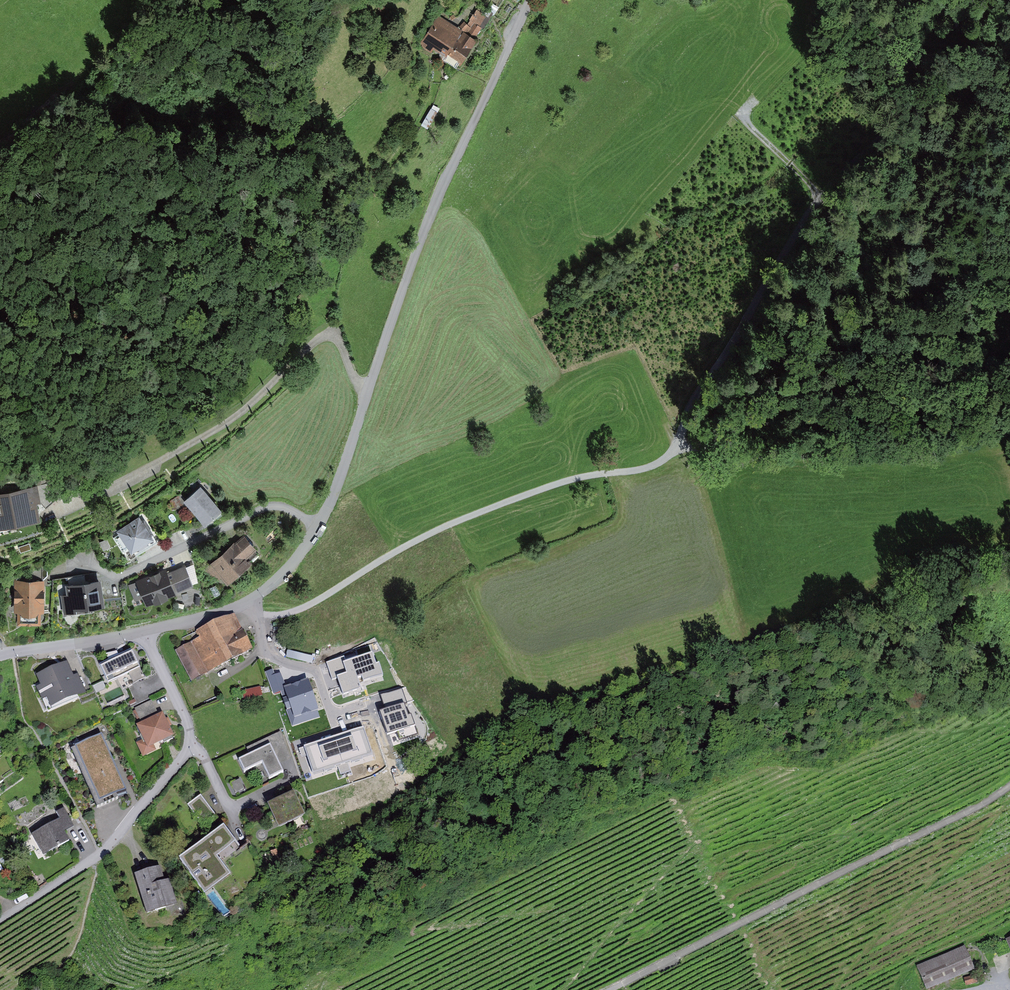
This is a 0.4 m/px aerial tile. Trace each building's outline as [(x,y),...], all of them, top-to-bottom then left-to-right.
[(490,15),(480,8),(466,28),(477,35),(490,15)] [(477,41),(442,18),(427,41),(462,64),(477,41)] [(220,511),(201,488),(185,502),(204,524),(220,511)] [(0,494),(0,528),(38,523),(33,489),(0,494)] [(152,539),(140,518),(118,530),(131,551),(152,539)] [(261,554),(245,535),(206,568),(222,587),(261,554)] [(186,567),(168,575),(166,570),(134,584),(145,609),(195,587),(186,567)] [(43,583),(17,582),(16,625),(41,626),(43,583)] [(70,587),(73,611),(102,607),(98,583),(70,587)] [(199,642),(180,650),(191,676),(253,649),(237,612),(194,630),(199,642)] [(148,680),(135,647),(98,662),(106,682),(130,673),(135,685),(148,680)] [(79,697),(66,662),(36,673),(48,708),(79,697)] [(343,669),(321,684),(332,702),(320,709),(337,734),(375,708),(385,722),(399,713),(372,672),(354,685),(343,669)] [(245,688),(246,698),(263,696),(262,687),(245,688)] [(135,707),(140,718),(158,710),(153,699),(135,707)] [(175,737),(164,713),(136,726),(143,740),(136,743),(143,758),(158,751),(155,746),(175,737)] [(274,731),(236,749),(246,771),(266,761),(273,777),(293,772),(274,731)] [(103,736),(72,750),(97,805),(128,791),(103,736)] [(235,790),(243,789),(241,779),(233,781),(235,790)] [(304,814),(293,791),(268,802),(278,826),(304,814)] [(218,817),(202,795),(189,805),(205,827),(218,817)] [(70,840),(65,830),(75,824),(69,814),(66,808),(59,811),(63,818),(33,834),(44,854),(70,840)] [(228,871),(216,854),(235,840),(223,824),(177,857),(201,890),(228,871)] [(159,866),(134,872),(145,911),(174,903),(167,878),(162,879),(159,866)] [(968,946),(920,966),(930,989),(977,969),(968,946)]
